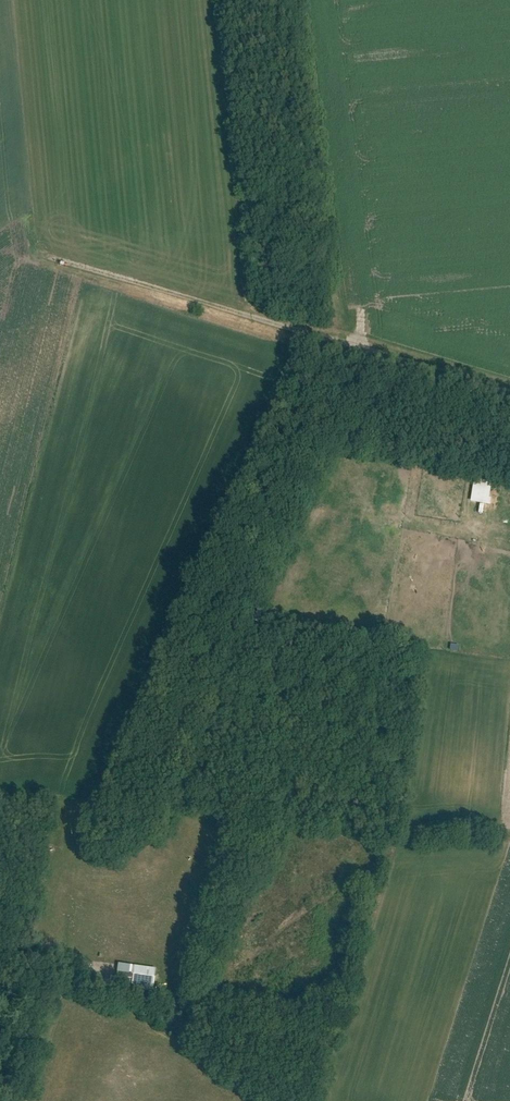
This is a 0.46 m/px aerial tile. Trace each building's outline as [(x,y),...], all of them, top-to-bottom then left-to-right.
[(491,491),(493,472),(477,470),(474,488),(491,491)] [(134,974),(131,989),(153,992),(155,978),(134,974)]
